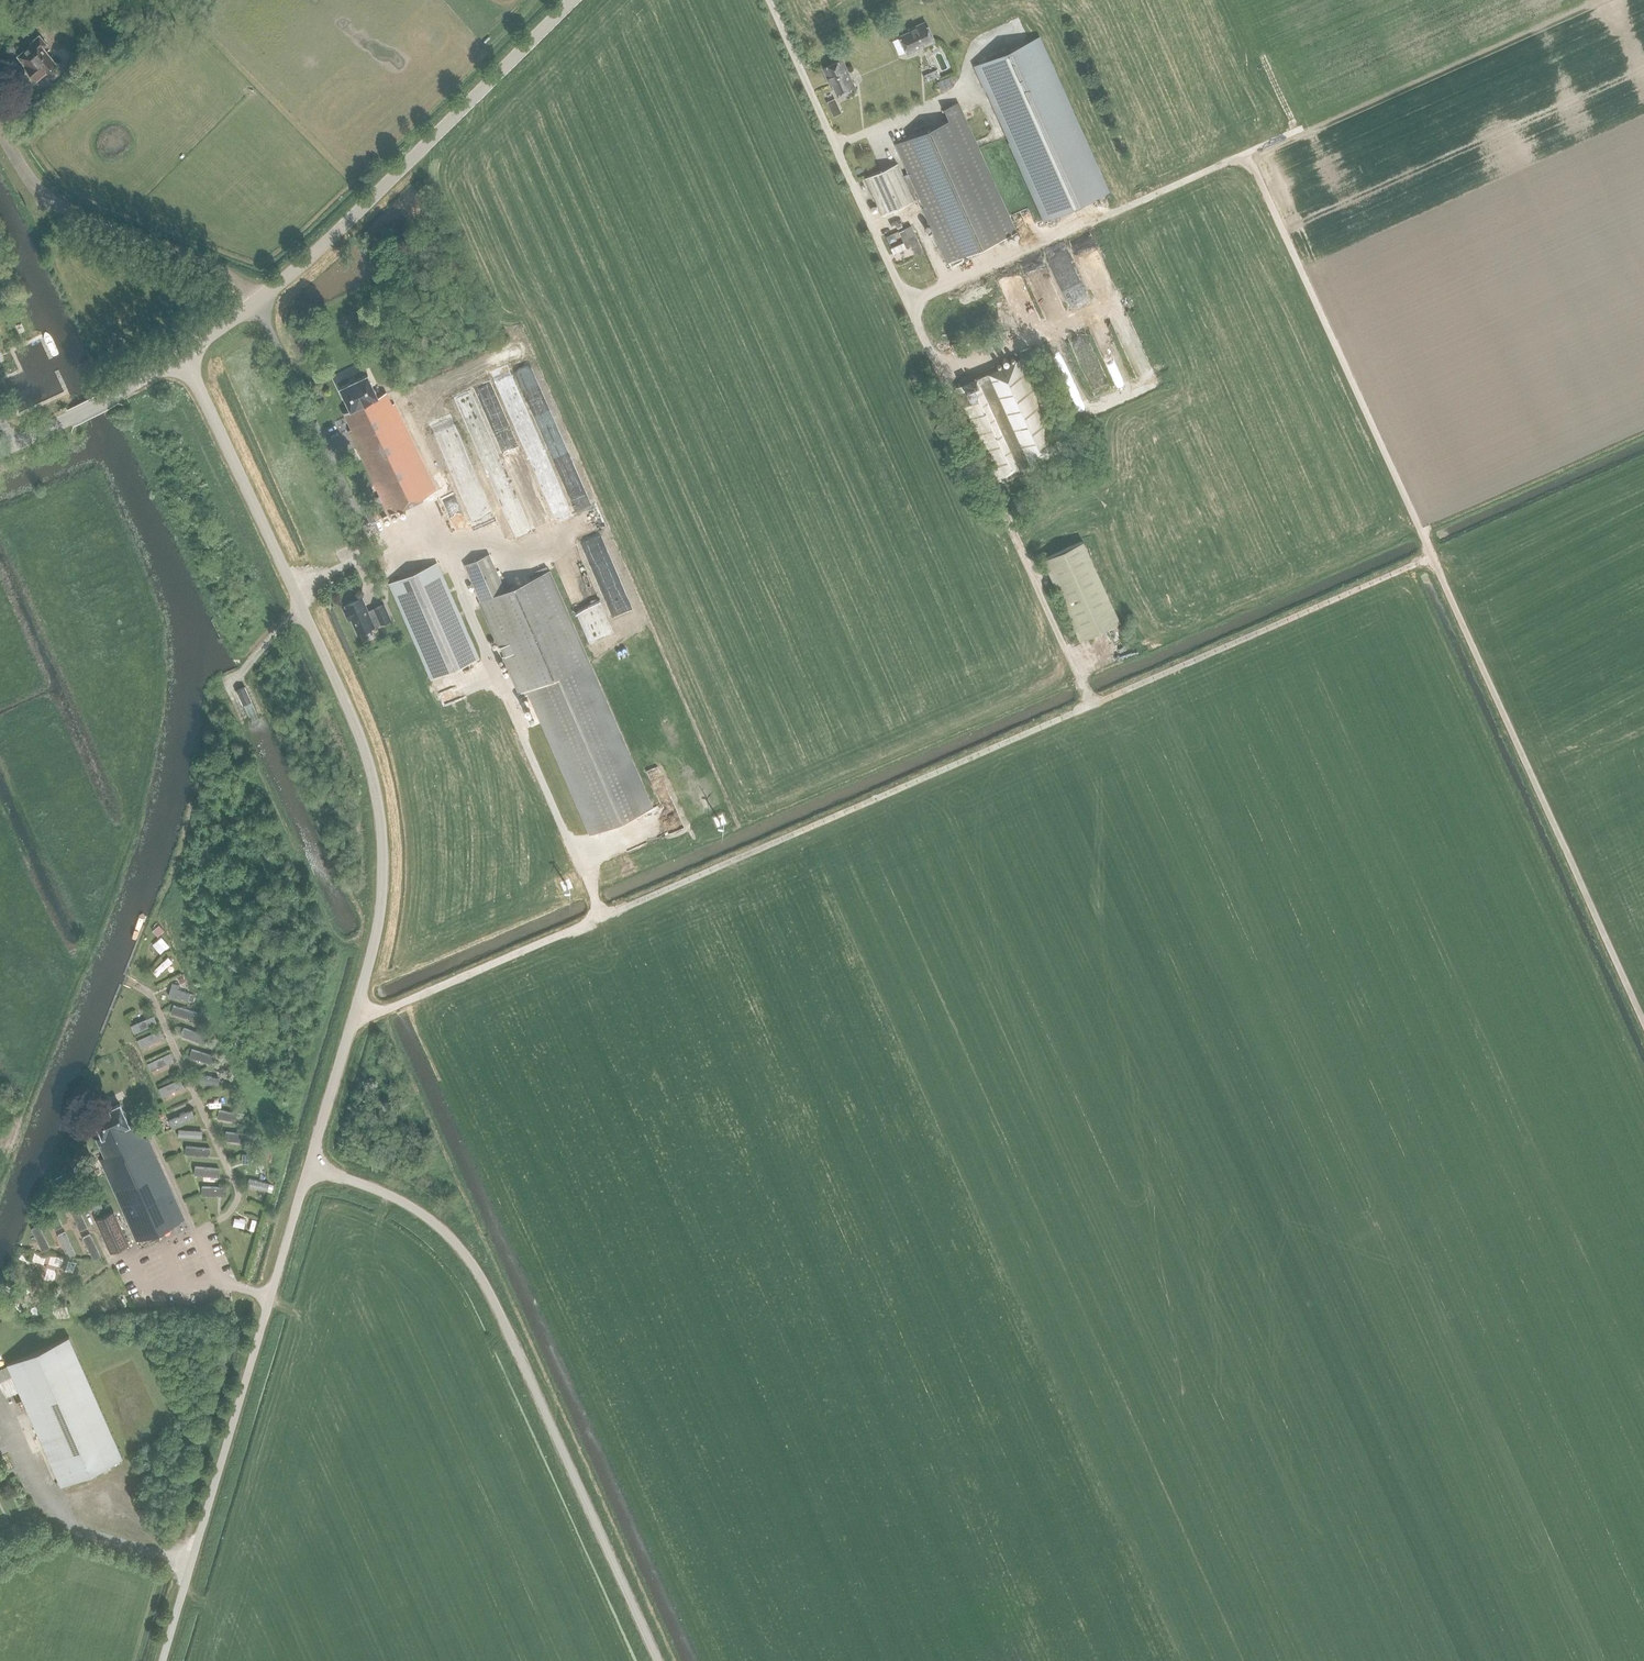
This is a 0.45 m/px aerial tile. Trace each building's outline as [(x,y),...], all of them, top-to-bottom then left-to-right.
[(899,36),(907,53),(934,41),(926,22),(909,29),(910,31),(899,36)] [(54,64),(55,63),(47,53),(47,52),(43,47),(47,44),(39,35),(29,43),(31,45),(18,56),(37,79),(54,65),(54,64)] [(1110,191),(1040,36),(974,66),(985,91),(1008,142),(1043,221),(1110,191)] [(854,87),(842,59),(823,68),(828,80),(830,80),(837,95),(854,87)] [(937,69),(931,72),(934,78),(940,76),(937,69)] [(942,265),(1015,233),(956,103),(943,109),(948,120),(895,144),(903,161),(897,164),(897,163),(865,177),(882,215),(919,198),(935,234),(930,237),(942,265)] [(837,107),(831,111),(833,116),(840,113),(837,107)] [(995,479),(1065,447),(1025,357),(974,379),(961,385),(955,388),(995,479)] [(1094,362),(1101,387),(1109,385),(1102,359),(1094,362)] [(378,396),(367,374),(339,387),(350,409),(344,412),(352,428),(349,430),(374,483),(369,486),(372,492),(375,491),(377,497),(373,499),(374,502),(364,507),(371,522),(436,491),(394,403),(392,404),(386,392),(378,396)] [(959,380),(961,385),(974,379),(972,374),(959,380)] [(497,428),(510,427),(510,419),(496,419),(497,428)] [(454,489),(442,493),(458,532),(469,527),(454,489)] [(1119,621),(1106,592),(1083,542),(1043,561),(1079,639),(1119,621)] [(505,590),(489,554),(465,564),(521,692),(526,690),(588,663),(548,571),(505,590)] [(584,557),(560,566),(574,603),(578,601),(576,596),(588,591),(590,598),(599,595),(584,557)] [(433,678),(477,658),(436,564),(392,584),(433,678)] [(367,611),(361,597),(345,605),(346,608),(344,610),(348,620),(351,619),(358,635),(391,620),(384,603),(367,611)] [(590,836),(653,808),(588,663),(526,690),(590,836)] [(237,691),(243,705),(251,701),(245,687),(237,691)] [(660,765),(650,770),(655,783),(666,778),(660,765)] [(159,925),(152,932),(157,937),(164,931),(159,925)] [(154,943),(163,953),(173,945),(164,935),(154,943)] [(168,956),(152,972),(157,977),(172,961),(168,957),(168,956)] [(183,975),(177,977),(180,984),(186,982),(183,975)] [(172,983),(168,996),(191,1002),(193,995),(178,991),(180,985),(172,983)] [(173,1006),(170,1014),(195,1021),(197,1012),(173,1006)] [(153,1016),(131,1026),(134,1034),(156,1024),(153,1016)] [(183,1028),(180,1036),(203,1043),(206,1034),(183,1028)] [(159,1030),(136,1040),(140,1047),(162,1037),(159,1030)] [(191,1050),(189,1058),(212,1064),(215,1056),(191,1050)] [(170,1053),(147,1063),(150,1071),(151,1071),(173,1061),(170,1053)] [(200,1075),(198,1082),(218,1086),(219,1079),(200,1075)] [(180,1078),(158,1088),(161,1096),(184,1086),(180,1078)] [(137,1241),(185,1219),(147,1137),(145,1139),(138,1132),(133,1121),(129,1123),(120,1103),(93,1115),(102,1135),(97,1138),(105,1157),(100,1159),(137,1241)] [(218,1110),(217,1118),(238,1122),(239,1113),(218,1110)] [(190,1111),(169,1121),(172,1128),(194,1118),(190,1111)] [(178,1129),(178,1137),(201,1138),(202,1138),(202,1131),(178,1129)] [(226,1132),(225,1141),(249,1142),(249,1134),(226,1132)] [(186,1146),(185,1154),(209,1157),(210,1157),(210,1148),(186,1146)] [(241,1155),(240,1162),(263,1165),(265,1158),(241,1155)] [(194,1167),(194,1175),(218,1177),(219,1169),(194,1167)] [(63,1176),(55,1179),(65,1201),(73,1197),(63,1176)] [(249,1179),(247,1186),(271,1192),(273,1185),(249,1179)] [(91,1184),(83,1188),(95,1211),(102,1207),(91,1184)] [(201,1187),(201,1195),(226,1195),(226,1196),(226,1188),(201,1187)] [(51,1204),(44,1208),(55,1230),(62,1226),(51,1204)] [(76,1205),(69,1208),(79,1230),(87,1227),(76,1205)] [(111,1253),(129,1244),(113,1211),(96,1219),(111,1253)] [(31,1229),(42,1252),(49,1248),(39,1226),(38,1226),(31,1229)] [(65,1232),(58,1236),(68,1258),(76,1254),(65,1232)] [(90,1234),(82,1238),(93,1260),(100,1256),(90,1234)] [(61,1485),(123,1458),(69,1336),(7,1363),(61,1485)]
